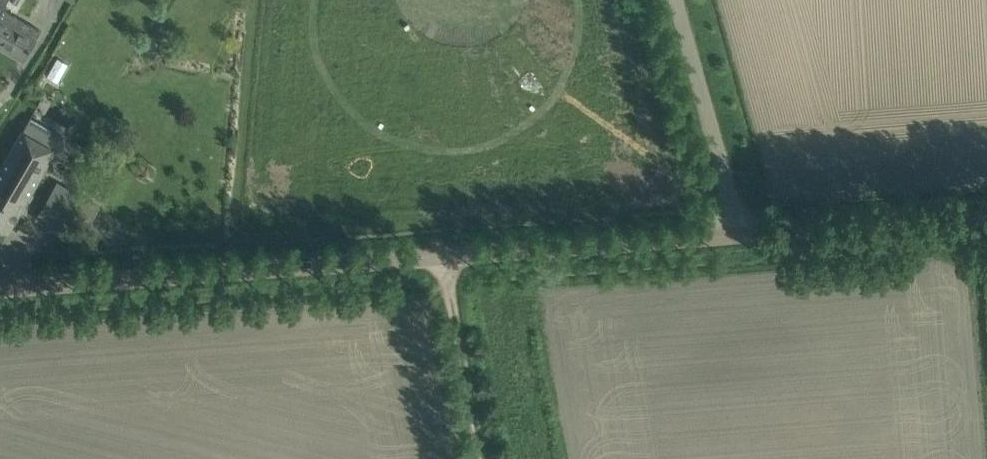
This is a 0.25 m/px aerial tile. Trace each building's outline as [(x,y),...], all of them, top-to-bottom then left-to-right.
[(5,9),(3,8),(0,14),(0,47),(23,60),(40,30),(5,9)] [(0,168),(0,228),(8,232),(63,137),(51,129),(58,117),(37,105),(30,117),(0,168)] [(52,191),(37,217),(68,236),(76,221),(77,220),(67,214),(75,201),(74,200),(69,208),(50,197),(52,192),(52,191)]
